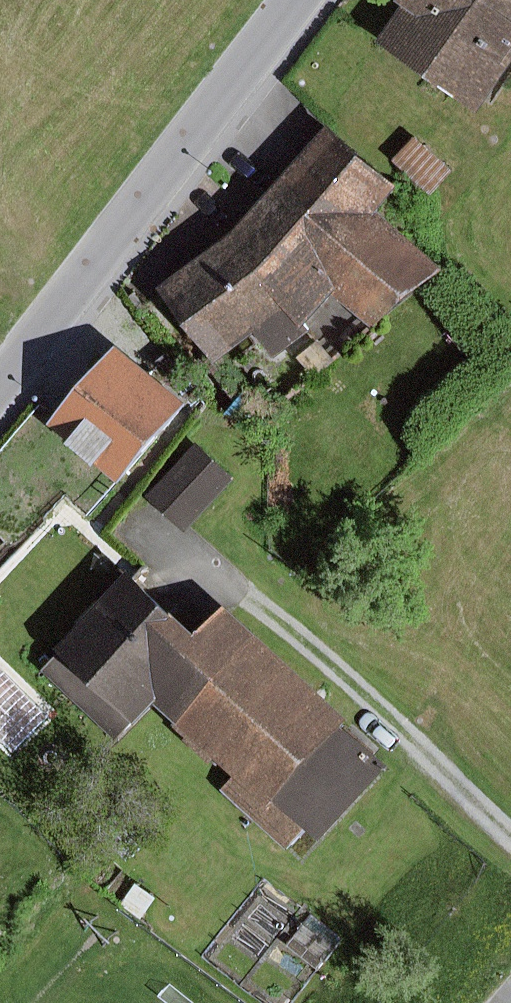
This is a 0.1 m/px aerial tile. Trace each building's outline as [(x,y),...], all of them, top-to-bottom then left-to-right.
[(406,1),(413,6),(389,42),(491,111),(510,82),(510,0),(406,0),(406,1)] [(407,188),(336,127),(243,235),(168,289),(227,363),(264,333),(286,361),(321,334),(315,327),(343,293),(387,329),(457,271),(387,212),(407,188)] [(438,195),(460,170),(421,135),(399,160),(438,195)] [(156,373),(123,345),(57,425),(129,485),(195,405),(185,397),(201,386),(175,351),(161,361),(163,365),(156,373)] [(241,478),(203,443),(153,497),(190,532),(241,478)] [(146,723),(166,702),(187,722),(182,728),(237,778),(227,790),(294,850),(313,829),(327,842),(397,766),(356,729),(363,720),(236,605),(213,631),(142,567),(47,672),(123,741),(143,720),(146,723)] [(0,668),(0,740),(13,753),(49,716),(0,668)] [(161,898),(139,882),(124,904),(145,919),(161,898)] [(344,939),(313,915),(296,937),(327,961),(344,939)]
